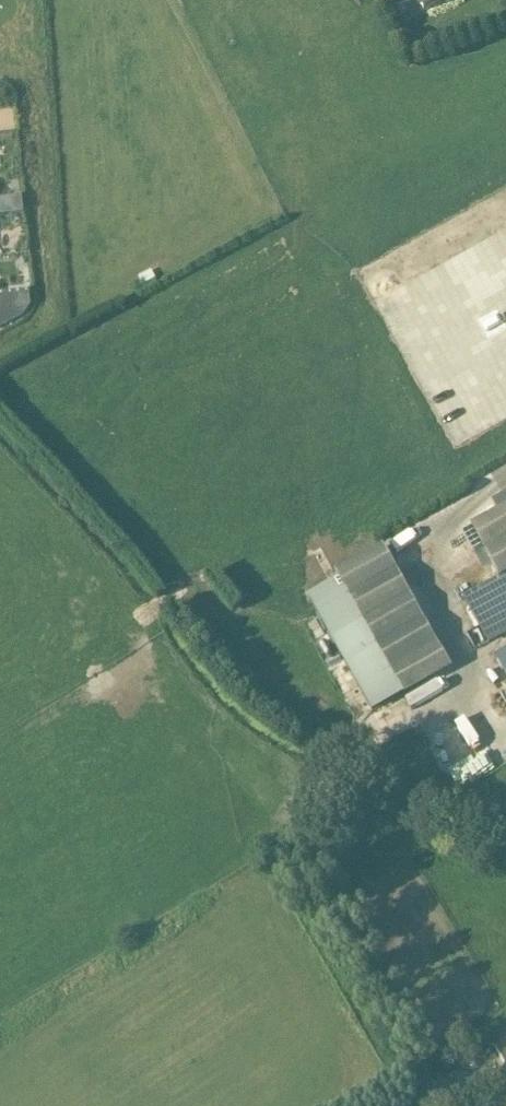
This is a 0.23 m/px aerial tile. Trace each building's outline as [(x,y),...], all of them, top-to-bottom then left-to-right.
[(424,9),(447,0),(420,0),(424,9)] [(415,337),(466,441),(490,429),(499,448),(505,444),(505,408),(495,386),(505,381),(505,304),(498,308),(493,298),(415,337)] [(28,308),(0,311),(0,328),(21,318),(28,308)] [(466,600),(490,643),(505,634),(505,496),(491,504),(498,517),(471,532),(499,582),(466,600)] [(452,672),(382,549),(334,576),(336,580),(308,596),(375,715),(452,672)] [(497,657),(505,672),(505,652),(497,657)] [(488,1038),(505,1068),(505,1027),(488,1038)]
